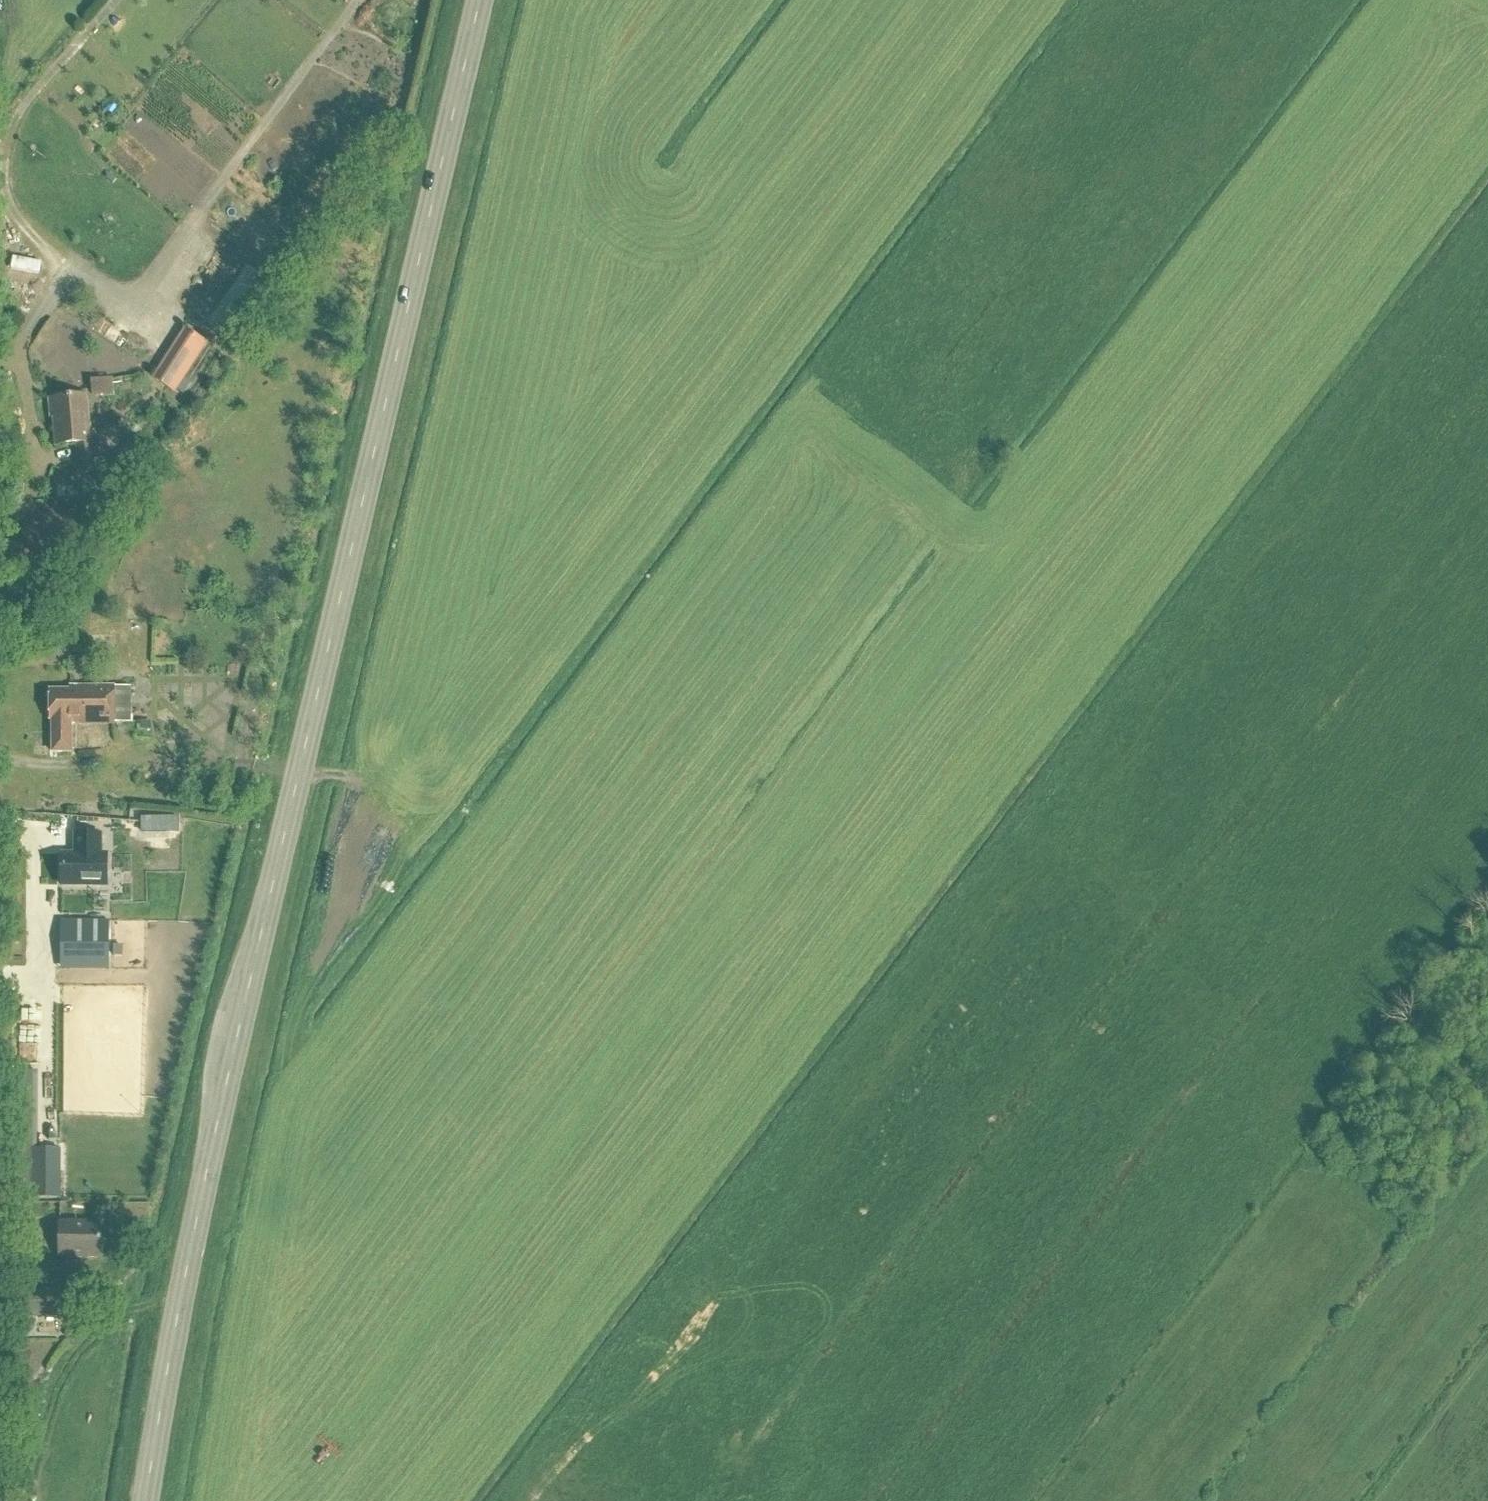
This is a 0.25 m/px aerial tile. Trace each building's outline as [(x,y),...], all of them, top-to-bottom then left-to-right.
[(198,284),(214,298),(230,279),(233,282),(252,260),(234,244),(198,284)] [(228,344),(271,286),(246,268),(203,326),(228,344)] [(174,395),(207,344),(185,330),(152,380),(174,395)] [(124,376),(104,377),(104,392),(125,391),(124,376)] [(91,432),(88,396),(50,400),(51,418),(54,418),(56,447),(77,445),(78,461),(106,458),(104,431),(91,432)] [(115,724),(116,687),(72,687),(72,691),(51,691),(51,720),(54,720),(53,752),(72,753),(72,724),(115,724)] [(50,851),(50,882),(96,881),(96,851),(89,851),(89,831),(64,831),(64,845),(67,845),(67,851),(50,851)] [(61,921),(61,970),(107,970),(107,921),(61,921)] [(100,1058),(95,1076),(111,1081),(117,1063),(100,1058)] [(36,1153),(37,1072),(17,1072),(16,1211),(18,1211),(19,1221),(29,1220),(28,1209),(28,1201),(33,1201),(59,1200),(59,1153),(36,1153)] [(80,1170),(79,1189),(90,1189),(90,1170),(80,1170)] [(102,1259),(102,1226),(86,1226),(86,1222),(60,1222),(60,1258),(102,1259)] [(32,1259),(18,1269),(28,1283),(42,1273),(32,1259)] [(43,1317),(60,1317),(60,1293),(43,1293),(43,1317)]
